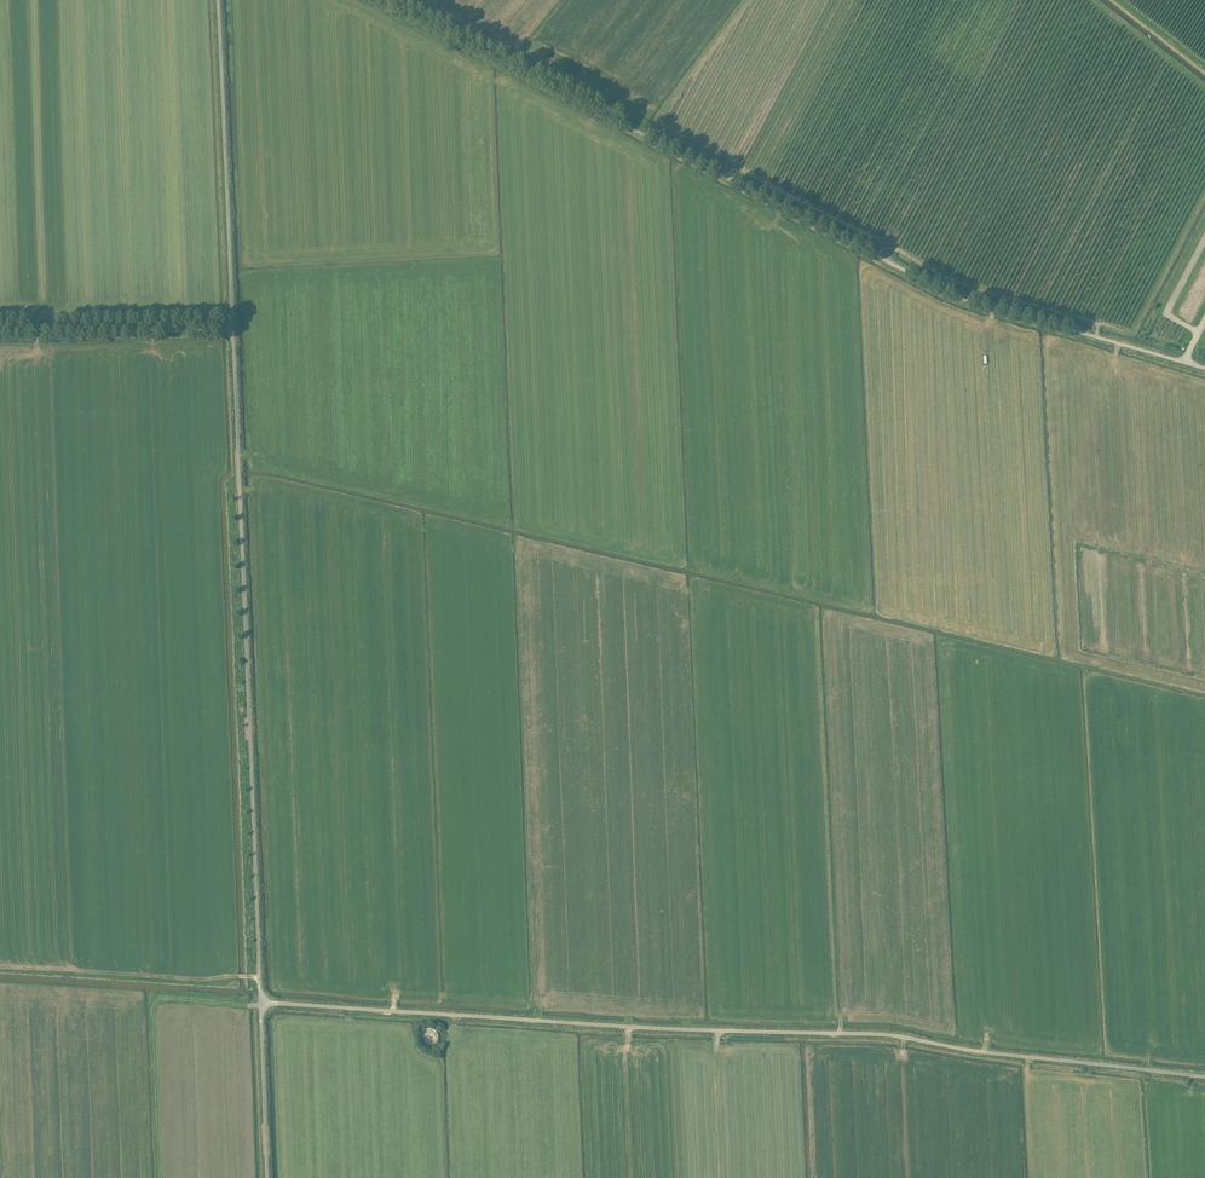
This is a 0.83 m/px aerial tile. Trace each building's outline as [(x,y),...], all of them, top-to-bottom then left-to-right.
[(427,1047),(430,1047),(433,1046),(436,1044),(437,1042),(438,1039),(438,1036),(437,1033),(435,1031),(433,1029),(430,1029),(427,1029),(424,1030),(422,1031),(420,1034),(420,1036),(420,1039),(420,1042),(422,1045),(425,1046),(427,1047)]
